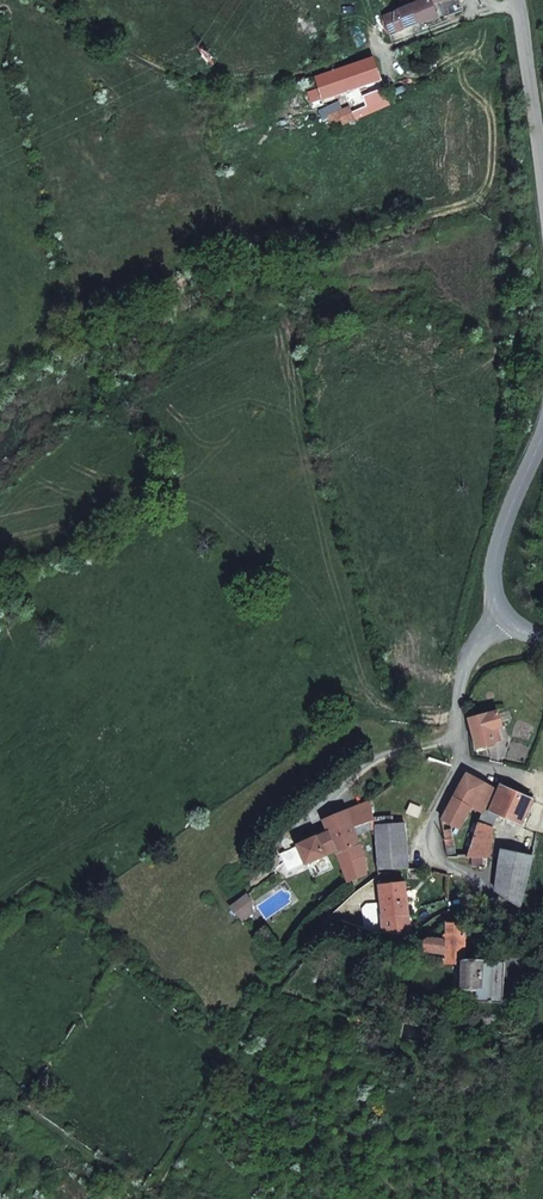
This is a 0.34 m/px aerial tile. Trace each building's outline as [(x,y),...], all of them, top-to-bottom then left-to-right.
[(391,35),(419,24),(438,16),(431,0),(404,0),(407,8),(384,17),(391,35)] [(381,79),(374,59),(316,79),(319,88),(323,99),(381,79)] [(323,99),(319,88),(307,92),(311,103),(323,99)] [(371,113),(389,105),(383,89),(364,97),(371,113)] [(349,108),(329,117),(334,129),(354,120),(349,108)] [(477,748),(496,743),(492,730),(498,728),(502,727),(498,711),(469,719),(477,748)] [(498,728),(492,730),(496,743),(502,741),(498,728)] [(485,783),(467,773),(454,797),(471,807),(485,783)] [(497,790),(485,783),(472,807),(471,807),(482,813),(484,809),(485,809),(497,790)] [(511,790),(501,785),(499,789),(510,794),(511,790)] [(526,797),(511,790),(510,794),(499,789),(498,791),(490,810),(522,824),(531,805),(533,800),(526,797)] [(471,807),(454,797),(442,820),(460,829),(471,807)] [(374,818),(371,804),(371,801),(351,810),(347,811),(357,836),(375,828),(375,825),(374,818)] [(420,810),(410,806),(408,813),(418,816),(420,810)] [(497,814),(485,809),(484,809),(482,813),(478,822),(493,827),(497,814)] [(361,846),(347,811),(324,821),(329,833),(337,851),(338,855),(361,846)] [(391,817),(374,818),(375,825),(392,824),(391,817)] [(492,829),(493,827),(478,822),(467,857),(490,857),(492,829)] [(392,824),(375,825),(378,869),(408,868),(405,823),(392,824)] [(452,839),(451,829),(443,831),(445,840),(452,839)] [(337,851),(329,833),(318,838),(327,856),(337,851)] [(327,856),(318,838),(317,836),(297,845),(306,865),(327,856)] [(454,847),(452,839),(445,840),(446,848),(454,847)] [(306,865),(297,845),(270,861),(277,872),(280,877),(306,865)] [(365,856),(361,846),(338,855),(348,880),(367,874),(365,856)] [(455,857),(454,847),(446,848),(448,857),(455,857)] [(533,856),(502,850),(501,857),(496,891),(521,908),(533,856)] [(405,883),(380,886),(383,916),(409,915),(405,883)] [(379,898),(371,898),(362,903),(351,911),(343,921),(344,922),(377,933),(379,898)] [(249,909),(238,916),(243,920),(252,914),(249,909)] [(515,915),(501,912),(497,934),(512,935),(515,915)] [(409,915),(383,916),(385,934),(411,935),(409,915)] [(465,961),(465,922),(452,922),(448,922),(447,923),(447,924),(447,933),(444,933),(445,940),(445,953),(445,960),(445,963),(463,963),(465,963),(465,961)] [(445,940),(427,937),(424,940),(423,951),(441,953),(445,953),(445,940)] [(423,951),(424,940),(414,946),(413,950),(423,951)] [(503,1003),(505,962),(483,961),(482,987),(462,987),(462,1001),(503,1003)] [(482,987),(483,961),(465,961),(465,963),(463,963),(462,987),(482,987)] [(360,1019),(350,1016),(346,1026),(357,1029),(360,1019)] [(38,1100),(30,1095),(28,1098),(25,1103),(33,1108),(38,1100)]
